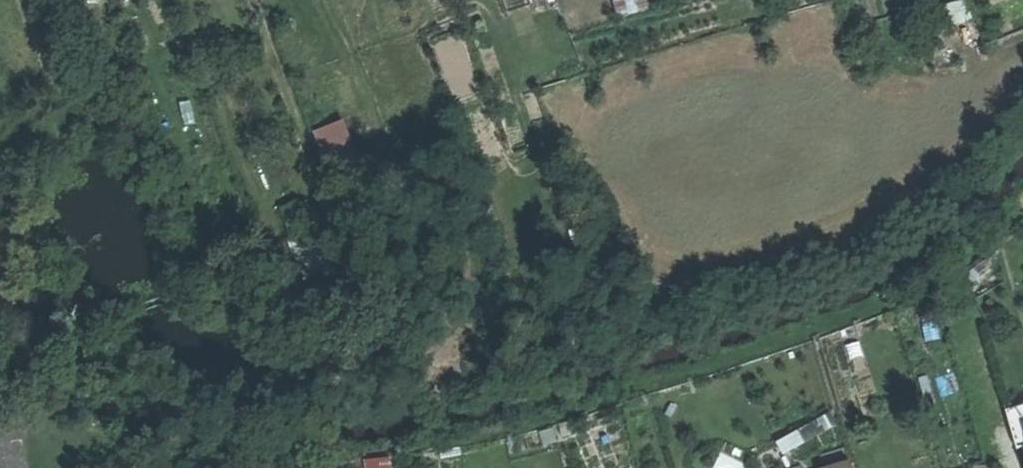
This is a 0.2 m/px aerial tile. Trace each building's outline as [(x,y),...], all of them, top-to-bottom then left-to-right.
[(330,165),(362,156),(351,119),(319,128),(330,165)] [(0,416),(0,467),(26,467),(14,413),(0,416)]
